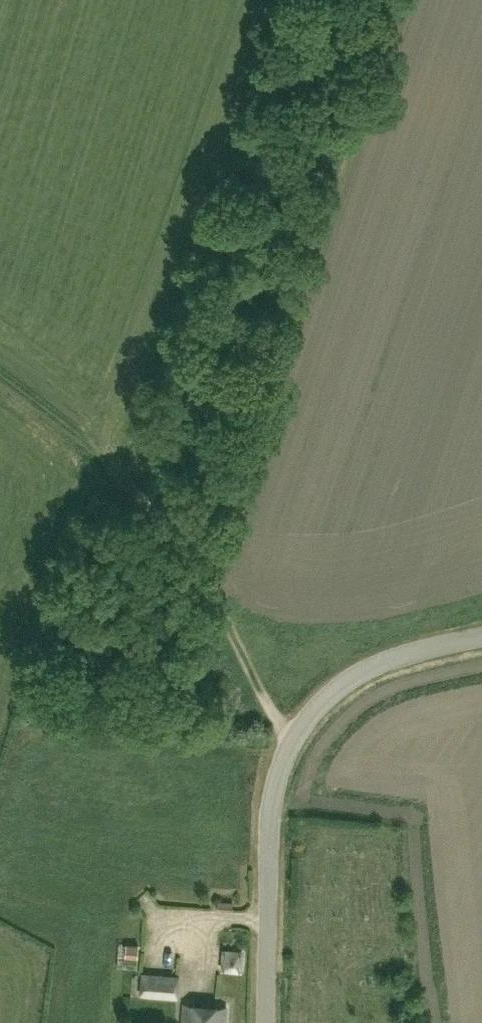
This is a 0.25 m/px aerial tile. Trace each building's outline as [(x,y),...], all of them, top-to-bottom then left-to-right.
[(232,949),(220,957),(230,971),(242,963),(232,949)] [(177,999),(180,976),(141,973),(138,996),(177,999)] [(225,1007),(185,1004),(183,1022),(224,1022),(225,1007)]
